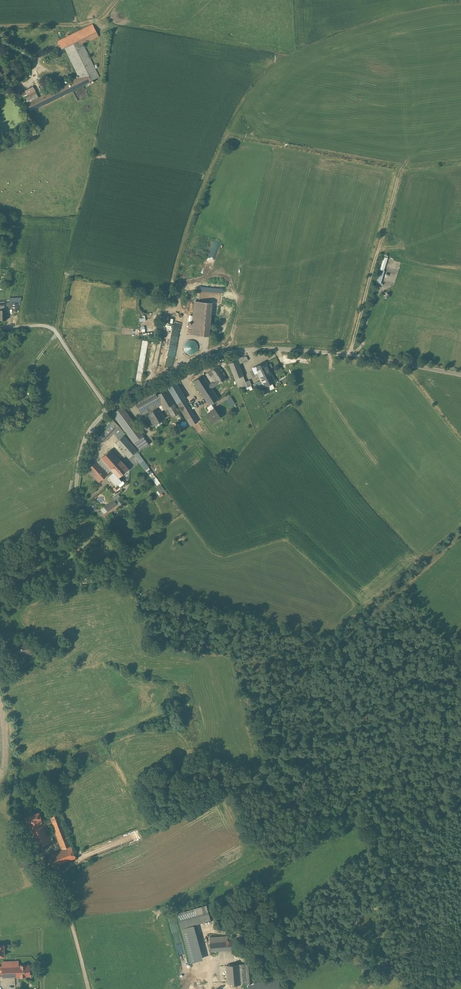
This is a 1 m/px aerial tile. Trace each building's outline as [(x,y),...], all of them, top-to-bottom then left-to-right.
[(78,78),(39,97),(27,104),(31,111),(72,90),(99,77),(84,46),(83,44),(98,36),(93,24),(58,41),(60,45),(62,48),(65,47),(78,78)] [(32,84),(16,92),(27,113),(31,111),(27,104),(39,97),(32,84)] [(85,87),(78,89),(80,94),(78,95),(79,99),(88,96),(85,87)] [(379,269),(375,281),(380,283),(384,270),(383,270),(379,269)] [(16,299),(6,300),(6,308),(13,307),(13,311),(18,311),(17,302),(16,302),(16,299)] [(212,303),(195,301),(191,335),(209,336),(212,303)] [(183,320),(175,318),(174,325),(177,326),(176,327),(181,328),(183,320)] [(229,363),(235,379),(243,375),(239,364),(237,360),(229,363)] [(266,362),(251,369),(253,373),(257,371),(264,386),(275,381),(266,362)] [(212,383),(209,384),(212,388),(226,379),(217,366),(206,374),(212,383)] [(209,384),(203,375),(193,382),(210,406),(208,407),(210,411),(205,415),(212,424),(221,417),(211,404),(219,399),(212,388),(209,384)] [(243,375),(235,379),(239,390),(247,387),(245,381),(243,375)] [(175,379),(166,384),(191,426),(198,422),(184,399),(186,398),(175,379)] [(137,396),(133,399),(143,415),(147,413),(154,425),(165,418),(158,405),(161,403),(156,395),(152,389),(138,397),(137,396)] [(167,389),(156,395),(161,403),(164,409),(166,408),(171,416),(179,412),(174,403),(175,403),(167,389)] [(226,399),(230,406),(235,403),(231,396),(226,399)] [(122,406),(112,414),(133,443),(143,435),(122,406)] [(105,441),(113,432),(119,426),(114,421),(100,436),(105,441)] [(124,433),(119,426),(113,432),(118,438),(113,441),(127,457),(133,453),(146,470),(150,467),(136,449),(123,434),(124,433)] [(143,435),(133,443),(139,451),(150,443),(143,435)] [(97,461),(88,469),(99,481),(111,470),(113,472),(108,477),(116,486),(122,481),(118,477),(128,468),(111,449),(97,461)] [(161,484),(156,488),(160,494),(165,491),(161,484)] [(113,498),(103,505),(107,510),(117,503),(113,498)] [(26,641),(14,644),(16,650),(20,649),(20,652),(23,651),(24,654),(35,652),(33,642),(27,644),(26,641)] [(39,812),(24,818),(36,847),(50,841),(44,827),(43,822),(39,812)] [(59,812),(49,816),(50,819),(43,822),(44,827),(52,824),(62,850),(49,855),(53,866),(72,859),(65,842),(70,840),(59,812)] [(37,876),(27,851),(22,854),(26,866),(33,884),(41,881),(39,876),(37,876)] [(26,866),(22,854),(18,855),(16,856),(20,868),(26,866)] [(206,905),(177,913),(190,962),(201,959),(191,925),(210,919),(206,905)] [(227,936),(209,937),(210,951),(237,949),(236,940),(228,940),(227,936)] [(3,972),(3,976),(20,976),(20,965),(18,965),(18,961),(2,962),(2,966),(0,966),(0,972),(3,972)] [(239,964),(241,984),(247,983),(248,988),(280,988),(279,980),(255,983),(255,977),(252,978),(251,963),(239,964)] [(226,965),(228,988),(241,988),(241,984),(239,964),(226,965)] [(29,965),(20,965),(20,976),(29,976),(29,965)]
